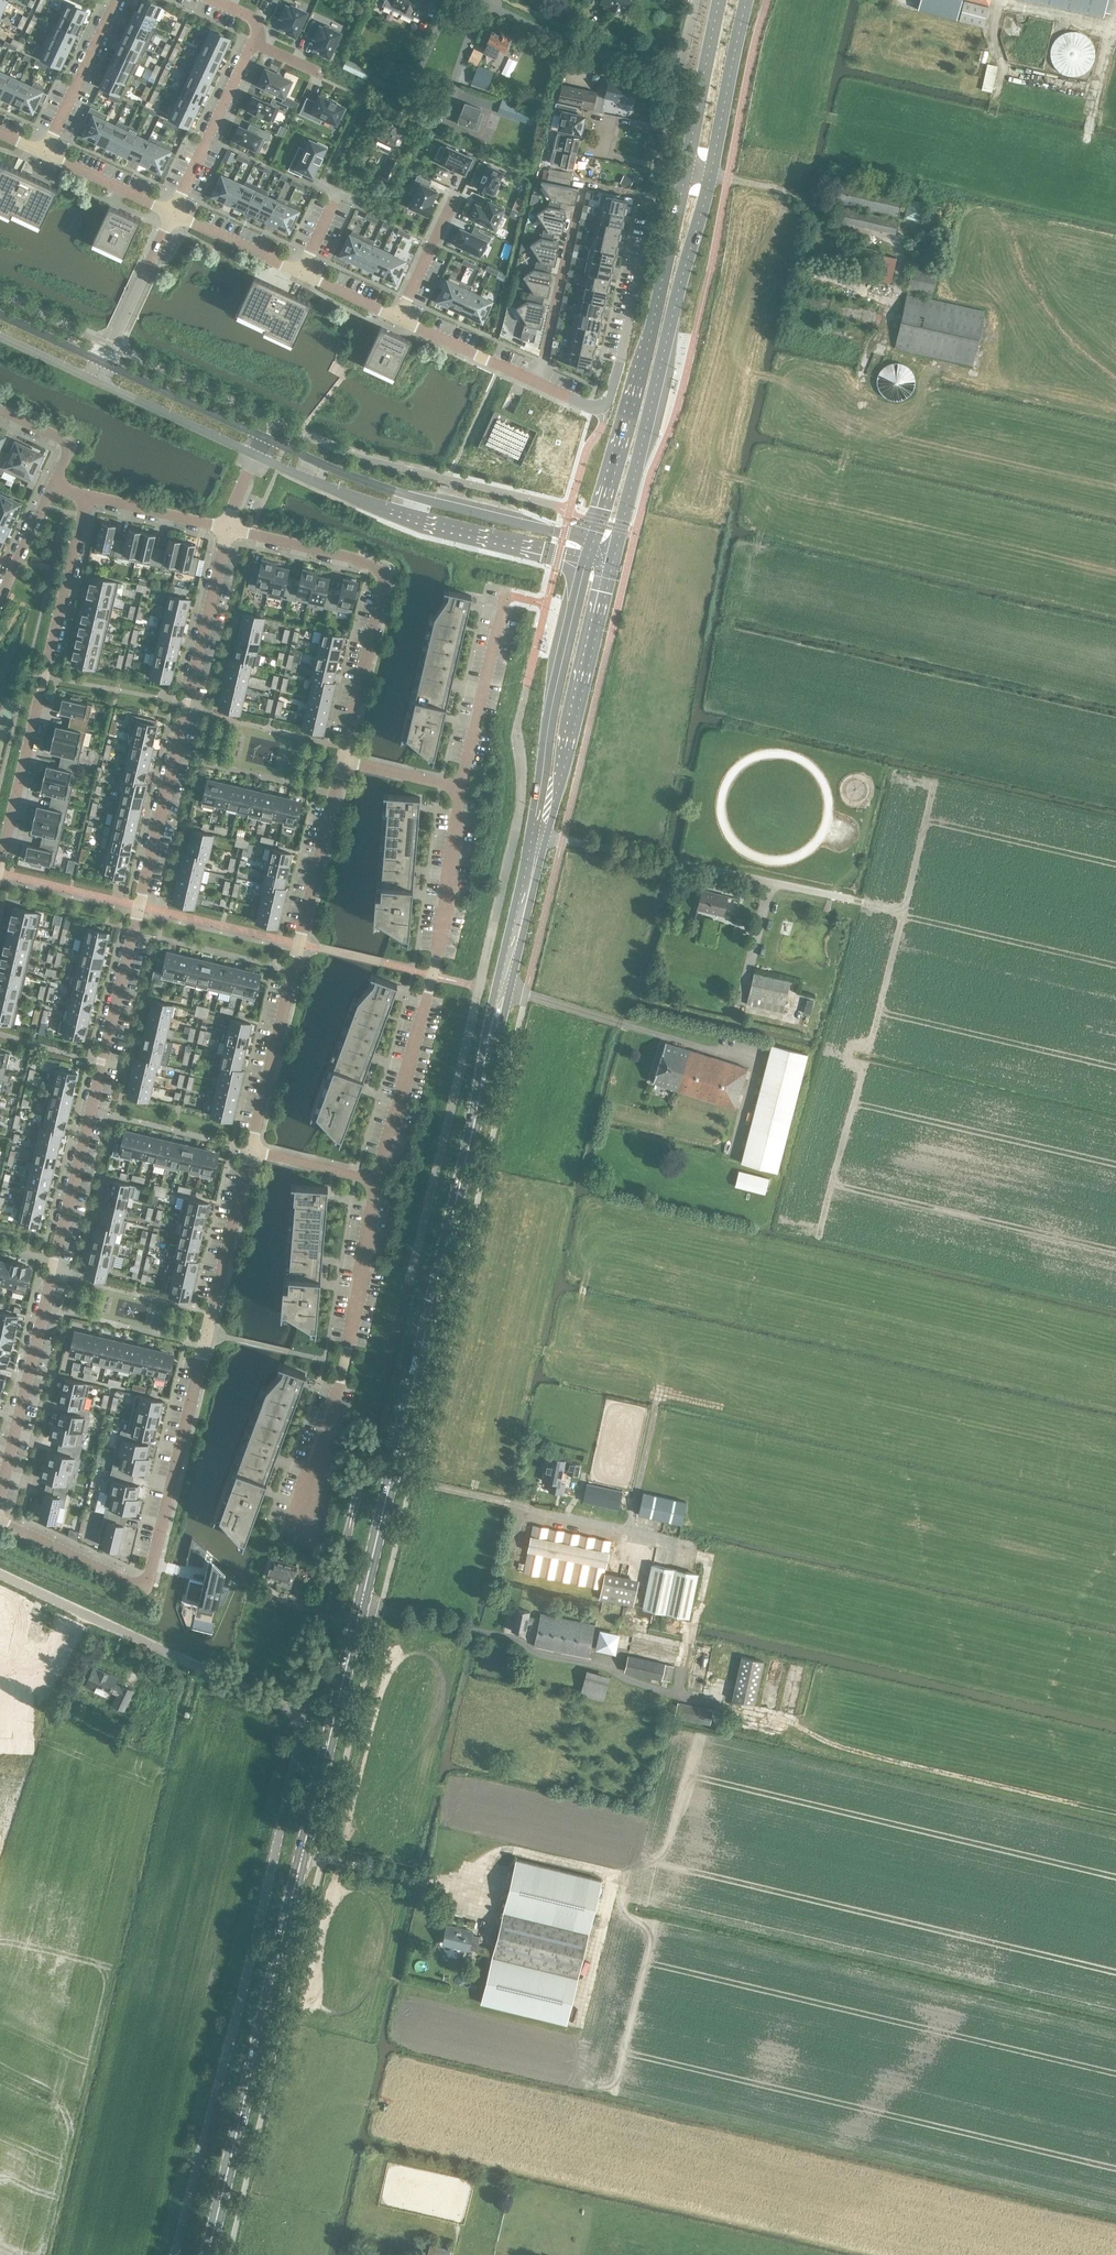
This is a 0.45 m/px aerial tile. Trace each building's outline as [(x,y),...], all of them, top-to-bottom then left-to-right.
[(136,9),(154,18),(159,20),(165,9),(145,0),(141,0),(136,9)] [(421,18),(429,0),(386,0),(383,5),(412,19),(414,15),(421,18)] [(625,9),(628,0),(601,0),(601,1),(610,4),(609,8),(622,12),(623,8),(625,9)] [(917,9),(955,19),(960,0),(919,0),(917,9)] [(958,20),(983,26),(989,0),(963,0),(958,20)] [(1107,0),(1029,0),(1103,17),(1107,0)] [(63,1),(58,12),(81,23),(86,12),(63,1)] [(296,36),(307,12),(291,5),(291,7),(279,1),(273,14),(281,18),(281,17),(285,19),(281,27),(288,30),(287,32),(296,36)] [(149,29),(154,18),(136,9),(131,20),(149,29)] [(76,34),(81,23),(58,12),(57,13),(62,15),(58,25),(53,23),(76,34)] [(144,39),(149,29),(131,20),(126,31),(144,39)] [(329,57),(340,33),(325,26),(324,27),(312,22),(306,35),(314,39),(315,38),(319,40),(315,48),(321,51),(320,53),(329,57)] [(71,44),(76,34),(53,23),(48,34),(71,44)] [(229,39),(211,31),(206,28),(201,39),(206,42),(224,51),(229,39)] [(144,39),(126,31),(121,42),(139,50),(144,39)] [(1089,65),(1090,64),(1091,63),(1091,62),(1092,60),(1092,58),(1093,57),(1093,56),(1093,55),(1093,54),(1093,52),(1093,50),(1093,49),(1092,48),(1092,46),(1092,45),(1091,43),(1090,41),(1089,40),(1088,38),(1086,37),(1085,36),(1083,34),(1080,33),(1078,32),(1076,32),(1074,31),(1072,31),(1071,31),(1069,31),(1066,31),(1065,32),(1063,32),(1061,33),(1060,34),(1058,35),(1056,37),(1055,39),(1053,41),(1052,42),(1051,43),(1051,45),(1050,46),(1050,47),(1049,49),(1049,50),(1049,52),(1049,54),(1049,56),(1050,58),(1050,60),(1051,61),(1051,63),(1053,65),(1054,66),(1055,68),(1056,69),(1057,70),(1059,71),(1061,72),(1062,73),(1064,74),(1066,74),(1068,75),(1070,75),(1072,75),(1074,75),(1076,75),(1077,74),(1079,74),(1080,73),(1082,72),(1084,71),(1085,70),(1087,68),(1088,67),(1089,65)] [(488,44),(484,52),(495,58),(499,50),(504,52),(510,39),(506,38),(507,35),(501,32),(500,35),(492,32),(486,44),(488,44)] [(66,56),(71,44),(48,34),(47,34),(52,36),(48,46),(43,44),(42,45),(66,56)] [(224,51),(206,42),(201,39),(196,51),(219,61),(224,51)] [(139,50),(121,42),(116,52),(139,63),(144,53),(139,50)] [(60,67),(66,56),(42,45),(37,56),(60,67)] [(214,72),(219,61),(196,51),(191,61),(214,72)] [(134,75),(139,63),(116,52),(111,63),(129,72),(134,75)] [(344,58),(340,66),(365,78),(369,70),(344,58)] [(399,66),(400,64),(386,58),(379,72),(393,79),(394,77),(393,76),(396,71),(396,72),(396,71),(398,66),(399,66)] [(209,83),(214,72),(191,61),(191,62),(195,64),(191,74),(209,83)] [(987,62),(984,88),(994,90),(998,64),(987,62)] [(129,72),(111,63),(106,74),(124,82),(129,72)] [(493,72),(478,66),(471,83),(487,88),(493,72)] [(284,97),(292,81),(266,69),(258,85),(284,97)] [(0,72),(0,96),(9,77),(0,72)] [(124,82),(106,74),(101,85),(119,94),(124,82)] [(204,94),(209,83),(191,74),(186,85),(204,94)] [(371,81),(394,93),(397,87),(374,75),(371,81)] [(20,81),(9,77),(0,96),(2,97),(2,98),(2,97),(8,100),(9,101),(9,100),(11,101),(20,81)] [(631,104),(635,86),(609,80),(605,98),(631,104)] [(21,106),(31,87),(20,81),(11,101),(13,102),(12,103),(13,103),(13,102),(19,105),(19,106),(20,105),(21,106)] [(204,94),(186,85),(181,83),(176,94),(199,104),(204,94)] [(558,100),(593,107),(596,92),(583,89),(583,90),(577,88),(576,88),(571,87),(570,86),(570,87),(563,85),(562,85),(558,100)] [(37,101),(42,92),(31,87),(21,106),(32,112),(34,108),(37,102),(37,101)] [(194,115),(199,104),(176,94),(171,104),(194,115)] [(346,107),(336,102),(336,101),(331,99),(330,100),(320,95),(317,101),(307,96),(299,112),(320,122),(323,116),(336,122),(339,116),(341,117),(346,107)] [(273,121),(279,109),(285,112),(288,105),(273,98),(270,104),(253,96),(249,104),(251,105),(249,110),(260,116),(260,118),(267,121),(268,119),(273,121)] [(520,104),(514,102),(512,106),(506,104),(497,128),(510,132),(514,120),(520,122),(522,114),(517,112),(520,104)] [(576,114),(577,107),(556,102),(553,114),(562,116),(559,129),(580,134),(581,131),(583,129),(584,127),(585,124),(585,121),(583,119),(584,116),(576,114)] [(189,126),(194,115),(171,104),(170,105),(175,107),(170,118),(189,126)] [(471,113),(461,109),(457,123),(473,129),(481,108),(473,106),(471,113)] [(96,141),(105,121),(88,113),(84,122),(90,124),(89,125),(89,126),(86,132),(84,136),(96,141)] [(106,146),(116,126),(105,121),(96,141),(98,142),(104,145),(105,145),(106,146)] [(391,149),(400,130),(393,127),(385,123),(382,129),(381,129),(375,142),(391,149)] [(117,151),(126,131),(116,126),(106,146),(108,147),(109,147),(115,150),(117,151)] [(256,134),(239,126),(235,134),(237,135),(235,140),(259,151),(265,139),(267,140),(270,133),(258,128),(256,134)] [(128,156),(137,136),(126,131),(117,151),(119,152),(120,152),(126,155),(128,156)] [(579,138),(568,136),(558,133),(554,149),(576,154),(579,138)] [(139,161),(148,141),(137,136),(128,156),(130,157),(131,157),(137,160),(136,160),(137,160),(139,161)] [(149,166),(161,141),(150,136),(148,141),(139,161),(141,162),(147,165),(148,165),(149,166)] [(319,162),(327,146),(318,142),(317,144),(310,140),(300,162),(294,159),(289,170),(301,175),(303,171),(312,176),(319,162)] [(172,146),(161,141),(149,166),(161,171),(162,168),(163,168),(162,167),(165,161),(165,162),(166,161),(165,161),(172,146)] [(470,168),(476,157),(468,154),(467,156),(447,146),(439,162),(464,174),(467,167),(470,168)] [(573,168),(576,154),(554,149),(551,162),(556,163),(556,164),(573,168)] [(227,150),(223,160),(230,163),(235,153),(227,150)] [(377,176),(390,182),(400,162),(387,156),(377,176)] [(31,176),(21,171),(14,168),(5,164),(0,161),(0,162),(0,211),(10,215),(39,229),(57,191),(58,188),(31,176)] [(497,183),(502,172),(488,166),(488,167),(479,162),(473,174),(481,178),(481,179),(482,180),(478,188),(486,192),(486,190),(492,193),(493,193),(495,193),(499,183),(497,183)] [(569,184),(571,173),(550,169),(548,179),(569,184)] [(430,204),(436,191),(428,187),(431,181),(417,175),(414,181),(420,184),(410,207),(427,215),(432,205),(430,204)] [(623,175),(620,184),(630,188),(633,179),(623,175)] [(224,201),(233,181),(222,176),(217,185),(217,186),(214,192),(212,195),(224,201)] [(235,206),(244,186),(233,181),(224,201),(226,202),(232,205),(233,205),(235,206)] [(575,204),(578,189),(573,188),(541,181),(541,182),(551,198),(550,199),(548,206),(559,209),(561,201),(575,204)] [(836,201),(842,202),(847,203),(846,208),(840,207),(837,220),(895,233),(898,221),(852,210),(852,208),(851,207),(852,204),(898,215),(899,210),(905,211),(906,204),(900,203),(902,196),(840,181),(836,201)] [(245,211),(255,191),(244,186),(235,206),(237,207),(243,210),(244,210),(245,211)] [(256,216),(265,196),(255,191),(245,211),(247,212),(248,212),(254,215),(256,216)] [(532,194),(529,206),(536,208),(540,196),(532,194)] [(602,195),(599,208),(624,214),(627,200),(602,195)] [(267,221),(276,201),(265,196),(256,216),(258,217),(259,217),(265,220),(267,221)] [(518,197),(512,209),(520,213),(523,199),(518,197)] [(910,197),(906,216),(923,220),(927,201),(910,197)] [(278,226),(287,206),(276,201),(267,221),(269,222),(276,225),(275,225),(276,225),(278,226)] [(494,229),(504,208),(488,201),(485,208),(475,203),(468,217),(494,229)] [(141,220),(134,217),(109,205),(107,210),(92,242),(93,242),(123,256),(124,256),(125,253),(141,220)] [(294,221),(298,211),(287,206),(278,226),(289,231),(290,228),(291,228),(291,227),(290,227),(293,221),(294,221)] [(565,210),(559,209),(548,206),(537,213),(546,228),(543,230),(541,238),(553,240),(554,233),(560,234),(563,221),(565,210)] [(621,227),(624,214),(599,208),(596,221),(621,227)] [(512,209),(510,214),(517,219),(520,213),(512,209)] [(619,239),(621,227),(596,221),(593,234),(619,239)] [(456,238),(458,239),(456,244),(471,251),(470,254),(477,257),(479,254),(480,255),(486,242),(488,243),(492,236),(479,230),(476,236),(460,229),(456,238)] [(617,245),(619,239),(593,234),(590,247),(616,252),(617,245)] [(939,238),(920,234),(915,257),(934,262),(939,238)] [(352,260),(361,241),(350,235),(345,245),(343,252),(342,251),(342,252),(341,255),(352,260)] [(558,241),(553,240),(541,238),(530,245),(539,259),(536,262),(534,269),(546,272),(547,264),(553,265),(556,253),(558,241)] [(363,266),(372,246),(361,241),(352,260),(354,261),(354,262),(354,261),(361,264),(360,265),(361,265),(363,266)] [(883,255),(877,253),(877,249),(859,245),(854,267),(872,271),(870,277),(890,282),(896,258),(883,255)] [(373,271),(383,251),(372,246),(363,266),(365,266),(365,267),(371,269),(371,270),(372,270),(373,271)] [(613,265),(616,252),(590,247),(587,260),(613,265)] [(384,276),(393,256),(383,251),(373,271),(376,272),(375,272),(376,272),(382,274),(382,275),(384,276)] [(406,272),(410,264),(393,256),(384,276),(395,281),(397,277),(397,278),(397,277),(400,271),(401,271),(400,271),(401,270),(406,272)] [(610,278),(613,265),(587,260),(584,273),(610,278)] [(907,293),(903,308),(895,348),(973,365),(984,310),(976,308),(931,298),(937,271),(913,265),(907,293)] [(551,273),(546,272),(534,269),(523,276),(532,291),(529,293),(527,301),(542,304),(544,296),(546,297),(549,284),(551,273)] [(607,291),(610,278),(584,273),(582,285),(607,291)] [(305,316),(312,303),(290,293),(254,276),(250,284),(235,316),(293,343),(305,316)] [(458,286),(459,286),(461,281),(449,276),(447,281),(441,278),(437,287),(443,289),(443,290),(442,290),(442,291),(443,291),(440,297),(439,297),(438,301),(449,306),(458,286)] [(604,304),(607,291),(582,285),(581,286),(586,287),(583,299),(604,304)] [(469,291),(459,286),(458,286),(449,306),(451,307),(452,307),(458,310),(460,311),(469,291)] [(471,316),(480,296),(469,291),(460,311),(462,312),(469,315),(468,315),(469,315),(471,316)] [(491,301),(480,296),(471,316),(482,321),(483,318),(484,318),(484,317),(483,317),(486,311),(487,311),(491,301)] [(601,317),(604,304),(583,299),(580,312),(576,311),(601,317)] [(544,304),(542,304),(527,301),(516,308),(516,309),(527,325),(531,326),(539,328),(542,315),(544,304)] [(599,330),(601,317),(576,311),(573,324),(599,330)] [(596,343),(599,330),(573,324),(570,337),(596,343)] [(395,377),(409,345),(412,341),(380,326),(378,331),(363,363),(364,363),(394,377),(395,377)] [(534,342),(536,334),(522,331),(520,339),(534,342)] [(593,356),(596,343),(570,337),(567,350),(593,356)] [(589,371),(593,356),(567,350),(565,360),(576,365),(576,368),(589,371)] [(911,385),(912,381),(911,377),(911,376),(910,373),(909,370),(906,367),(904,364),(900,362),(897,361),(893,361),(889,361),(885,362),(882,364),(879,366),(877,368),(876,369),(874,372),(873,376),(872,380),(873,383),(874,387),(875,391),(878,394),(880,396),(884,398),(887,399),(891,400),(895,400),(899,399),(902,397),(905,395),(908,392),(910,388),(911,385)] [(537,431),(507,417),(499,413),(505,400),(498,397),(492,411),(494,412),(483,436),(478,446),(521,466),(537,431)] [(29,448),(16,442),(10,456),(3,454),(0,461),(0,473),(2,474),(4,470),(16,476),(29,448)] [(34,489),(42,472),(35,469),(36,467),(37,467),(42,454),(29,448),(16,476),(28,482),(27,486),(34,489)] [(13,515),(15,510),(16,511),(18,506),(19,506),(20,503),(0,494),(0,509),(13,515)] [(0,509),(0,522),(9,527),(10,525),(10,524),(12,520),(11,519),(13,515),(0,509)] [(115,556),(119,542),(112,540),(116,525),(102,521),(100,529),(99,529),(96,539),(97,539),(95,551),(115,556)] [(9,527),(0,522),(0,536),(2,537),(4,533),(6,533),(8,529),(9,527)] [(135,561),(142,531),(129,528),(125,543),(119,542),(115,556),(135,561)] [(155,566),(159,551),(152,549),(156,534),(142,531),(135,561),(155,566)] [(175,570),(182,541),(169,537),(165,553),(159,551),(155,566),(175,570)] [(196,544),(182,541),(175,570),(195,575),(200,557),(199,557),(198,560),(192,559),(196,544)] [(275,566),(276,566),(276,563),(262,559),(259,574),(252,572),(249,586),(255,588),(255,589),(268,592),(269,593),(275,566)] [(289,599),(292,585),(285,584),(288,569),(276,566),(275,566),(269,593),(268,592),(267,596),(281,599),(282,597),(289,599)] [(316,576),(317,572),(303,569),(299,587),(292,585),(289,599),(296,600),(296,599),(309,602),(316,576)] [(119,582),(93,576),(91,582),(89,581),(88,589),(116,595),(119,582)] [(329,608),(332,595),(326,593),(329,579),(316,576),(309,602),(310,602),(310,600),(323,603),(322,607),(329,608)] [(358,582),(343,579),(339,596),(332,595),(329,608),(336,610),(337,609),(351,612),(354,598),(356,598),(358,591),(356,591),(358,582)] [(113,607),(116,595),(88,589),(86,596),(88,597),(87,601),(113,607)] [(433,759),(463,630),(471,595),(449,590),(444,589),(444,590),(449,591),(448,596),(434,615),(429,614),(401,733),(402,733),(407,734),(407,735),(414,740),(428,752),(433,753),(432,759),(433,759)] [(189,599),(170,595),(167,607),(186,611),(189,599)] [(110,620),(113,607),(87,601),(84,613),(82,612),(82,613),(110,620)] [(184,623),(186,611),(167,607),(164,618),(184,623)] [(107,632),(110,620),(82,613),(80,620),(82,621),(81,625),(79,625),(107,632)] [(261,630),(264,618),(245,613),(242,625),(261,630)] [(184,623),(164,618),(160,617),(157,629),(181,635),(184,623)] [(104,644),(107,632),(79,625),(77,633),(79,633),(78,637),(76,637),(76,638),(104,644)] [(258,641),(261,630),(242,625),(239,637),(258,641)] [(178,646),(181,635),(157,629),(155,641),(178,646)] [(342,636),(323,631),(320,644),(339,648),(342,636)] [(256,653),(258,641),(239,637),(236,648),(256,653)] [(101,656),(104,644),(76,638),(74,645),(76,645),(76,650),(74,649),(73,650),(101,656)] [(176,658),(178,646),(155,641),(152,652),(156,653),(176,658)] [(337,660),(339,648),(320,644),(317,655),(337,660)] [(253,665),(256,653),(236,648),(234,659),(234,660),(251,664),(251,665),(253,665)] [(98,669),(101,656),(73,650),(72,657),(74,658),(72,663),(76,664),(98,669)] [(173,669),(176,658),(156,653),(153,665),(173,669)] [(334,671),(337,660),(317,655),(314,667),(334,671)] [(248,675),(251,665),(251,664),(234,660),(234,659),(231,658),(228,671),(248,675)] [(173,669),(153,665),(151,677),(170,681),(173,669)] [(331,682),(334,671),(314,667),(312,679),(314,680),(314,679),(331,683),(331,682)] [(245,687),(248,675),(228,671),(225,682),(245,687)] [(331,695),(334,683),(331,682),(331,683),(314,679),(314,680),(311,690),(331,695)] [(243,699),(245,687),(225,682),(222,694),(243,699)] [(329,707),(331,695),(311,690),(308,702),(329,707)] [(240,711),(243,699),(222,694),(219,706),(240,711)] [(92,705),(87,704),(80,702),(81,698),(71,696),(70,700),(62,698),(59,712),(71,715),(70,719),(73,719),(72,722),(87,726),(92,705)] [(326,718),(329,707),(308,702),(306,714),(326,718)] [(323,730),(326,718),(306,714),(303,726),(323,730)] [(154,737),(157,725),(137,720),(134,733),(154,737)] [(82,746),(87,726),(72,722),(71,729),(56,725),(52,738),(82,746)] [(152,749),(154,737),(134,733),(132,744),(152,749)] [(82,746),(52,738),(49,752),(64,755),(63,762),(78,765),(82,746)] [(149,760),(152,749),(132,744),(129,756),(149,760)] [(146,772),(149,760),(129,756),(126,767),(146,772)] [(76,772),(78,765),(63,762),(61,768),(46,765),(43,778),(73,785),(69,784),(72,771),(76,772)] [(144,783),(146,772),(126,767),(122,766),(119,778),(125,780),(126,779),(144,784),(144,783)] [(68,805),(73,785),(43,778),(40,792),(55,795),(53,802),(68,805)] [(143,796),(146,784),(144,783),(144,784),(126,779),(125,780),(123,791),(143,796)] [(214,803),(219,784),(207,781),(201,806),(214,809),(215,803),(214,803)] [(226,806),(231,787),(219,784),(214,803),(215,803),(226,806)] [(238,809),(242,789),(231,787),(226,806),(237,809),(238,809)] [(248,817),(254,792),(242,789),(238,809),(237,809),(236,814),(248,817)] [(140,808),(143,796),(123,791),(119,790),(116,802),(140,808)] [(259,819),(265,795),(254,792),(248,817),(259,819)] [(408,938),(414,865),(420,796),(387,794),(383,793),(383,794),(388,795),(388,799),(386,799),(386,808),(380,807),(374,882),(376,882),(373,917),(374,917),(374,916),(379,916),(379,917),(394,927),(402,932),(407,932),(407,937),(407,938),(408,938)] [(271,822),(272,817),(277,797),(265,795),(259,819),(271,822)] [(284,820),(288,800),(277,797),(272,817),(283,820),(284,820)] [(301,803),(288,800),(284,820),(283,820),(282,825),(295,828),(301,803)] [(64,825),(68,805),(53,802),(52,808),(37,805),(34,818),(64,825)] [(137,819),(140,808),(116,802),(113,813),(137,819)] [(135,831),(137,819),(113,813),(110,825),(135,831)] [(64,825),(34,818),(30,832),(46,835),(44,842),(59,845),(64,825)] [(132,842),(135,831),(110,825),(108,837),(132,842)] [(210,847),(213,835),(193,830),(191,842),(210,847)] [(129,854),(132,842),(108,837),(105,848),(129,854)] [(54,866),(59,845),(44,842),(43,848),(27,845),(24,859),(32,861),(31,865),(41,867),(42,863),(54,866)] [(207,859),(210,847),(191,842),(188,853),(188,854),(205,858),(205,859),(207,859)] [(126,865),(129,854),(105,848),(102,860),(106,861),(126,865)] [(291,853),(272,848),(269,861),(288,865),(291,853)] [(202,869),(205,859),(205,858),(188,854),(188,853),(185,852),(182,865),(202,869)] [(124,878),(126,865),(106,861),(104,873),(124,878)] [(285,877),(288,865),(269,861),(266,872),(285,877)] [(199,881),(202,869),(182,865),(179,876),(199,881)] [(283,888),(283,887),(285,877),(266,872),(263,884),(265,885),(265,884),(283,888)] [(197,893),(199,881),(179,876),(176,888),(197,893)] [(286,888),(283,887),(283,888),(265,884),(265,885),(263,896),(283,901),(286,888)] [(194,905),(197,893),(176,888),(174,900),(194,905)] [(716,912),(723,914),(727,896),(716,893),(716,894),(701,891),(697,909),(716,913),(716,912)] [(280,912),(283,901),(263,896),(260,907),(280,912)] [(40,914),(36,913),(15,907),(13,913),(11,912),(10,920),(37,926),(40,914)] [(277,924),(280,912),(260,907),(257,919),(277,924)] [(34,939),(37,926),(10,920),(8,927),(10,928),(9,932),(34,939)] [(701,954),(688,1005),(819,1037),(839,956),(811,949),(812,945),(737,926),(736,930),(725,928),(718,958),(701,954)] [(105,945),(108,933),(84,927),(81,939),(105,945)] [(32,951),(34,939),(9,932),(6,944),(4,943),(4,944),(32,951)] [(104,951),(105,945),(81,939),(78,950),(103,956),(103,955),(102,954),(103,951),(104,951)] [(29,963),(32,951),(4,944),(2,952),(4,952),(3,956),(1,956),(29,963)] [(101,963),(103,956),(78,950),(76,962),(100,968),(100,966),(99,966),(100,963),(101,963)] [(173,981),(178,956),(166,953),(160,978),(173,981)] [(29,963),(1,956),(0,960),(0,964),(1,964),(0,968),(0,969),(26,975),(29,963)] [(184,983),(190,959),(178,956),(173,981),(184,983)] [(196,986),(197,981),(202,962),(190,959),(184,983),(196,986)] [(98,974),(100,968),(76,962),(73,974),(97,979),(98,978),(97,978),(97,974),(98,974)] [(207,989),(213,964),(202,962),(197,981),(208,983),(207,989)] [(219,992),(225,967),(213,964),(207,989),(219,992)] [(230,994),(236,970),(225,967),(219,992),(230,994)] [(26,975),(0,969),(0,982),(23,987),(26,975)] [(242,997),(248,972),(236,970),(230,994),(242,997)] [(254,1000),(260,975),(248,972),(242,997),(254,1000)] [(96,986),(97,979),(73,974),(70,985),(94,991),(95,989),(94,989),(95,986),(96,986)] [(339,1139),(372,1051),(397,984),(375,976),(371,974),(371,975),(376,977),(374,982),(373,982),(358,999),(353,997),(312,1109),(313,1110),(313,1109),(318,1111),(317,1112),(323,1118),(335,1132),(336,1132),(341,1133),(339,1139)] [(23,987),(0,982),(0,995),(20,1000),(23,987)] [(93,997),(94,991),(70,985),(70,986),(74,987),(72,998),(92,1002),(92,1001),(91,1001),(92,997),(93,997)] [(20,1000),(0,995),(0,1008),(17,1012),(20,1000)] [(90,1009),(92,1002),(72,998),(69,1009),(89,1014),(89,1013),(88,1012),(89,1009),(90,1009)] [(153,1000),(150,1012),(170,1017),(173,1005),(153,1000)] [(17,1012),(0,1008),(0,1021),(14,1025),(17,1012)] [(87,1021),(89,1014),(69,1009),(66,1021),(86,1026),(87,1024),(86,1024),(87,1020),(87,1021)] [(167,1028),(170,1017),(150,1012),(148,1024),(167,1028)] [(251,1023),(231,1018),(229,1030),(248,1035),(251,1023)] [(86,1026),(66,1021),(61,1020),(58,1032),(83,1038),(86,1026)] [(164,1040),(167,1028),(148,1024),(145,1035),(164,1040)] [(245,1047),(248,1035),(229,1030),(226,1042),(245,1047)] [(162,1051),(164,1040),(145,1035),(142,1047),(162,1051)] [(242,1058),(245,1047),(226,1042),(223,1054),(242,1058)] [(747,1068),(665,1042),(652,1082),(735,1108),(747,1068)] [(807,1054),(771,1044),(741,1162),(777,1171),(807,1054)] [(159,1064),(162,1051),(142,1047),(140,1058),(139,1058),(157,1063),(156,1063),(159,1064)] [(5,1073),(10,1053),(0,1050),(0,1072),(5,1073)] [(240,1070),(240,1069),(242,1058),(223,1054),(220,1066),(222,1067),(223,1066),(240,1070)] [(154,1074),(156,1063),(157,1063),(139,1058),(140,1058),(136,1057),(134,1069),(154,1074)] [(243,1070),(240,1069),(240,1070),(223,1066),(222,1067),(220,1077),(240,1082),(243,1070)] [(77,1073),(53,1068),(50,1080),(74,1086),(77,1073)] [(151,1086),(154,1074),(134,1069),(131,1081),(151,1086)] [(5,1073),(0,1072),(0,1093),(1,1093),(4,1080),(9,1081),(10,1075),(5,1073)] [(237,1094),(240,1082),(220,1077),(217,1089),(237,1094)] [(73,1093),(74,1086),(50,1080),(54,1081),(52,1092),(47,1091),(72,1097),(72,1096),(71,1095),(72,1092),(73,1093)] [(148,1098),(151,1086),(131,1081),(128,1093),(148,1098)] [(237,1095),(237,1094),(217,1089),(214,1100),(235,1105),(237,1095)] [(70,1104),(72,1097),(47,1091),(45,1103),(69,1109),(69,1107),(68,1107),(69,1104),(70,1104)] [(232,1117),(235,1105),(214,1100),(211,1113),(232,1117)] [(67,1115),(69,1109),(45,1103),(44,1103),(49,1104),(46,1115),(42,1114),(42,1115),(66,1120),(67,1119),(66,1119),(67,1115)] [(65,1127),(66,1120),(42,1115),(39,1126),(37,1125),(37,1126),(63,1132),(64,1130),(63,1130),(64,1127),(65,1127)] [(63,1132),(37,1126),(34,1138),(58,1143),(59,1142),(58,1142),(59,1138),(60,1138),(61,1132),(63,1132)] [(130,1159),(136,1135),(124,1132),(118,1156),(130,1159)] [(143,1157),(148,1137),(136,1135),(130,1159),(131,1159),(132,1154),(143,1157)] [(154,1165),(159,1140),(148,1137),(143,1157),(154,1159),(153,1165),(154,1165)] [(57,1150),(58,1143),(34,1138),(31,1149),(56,1155),(56,1153),(55,1153),(56,1150),(57,1150)] [(165,1168),(171,1143),(159,1140),(154,1165),(165,1168)] [(177,1170),(183,1146),(171,1143),(165,1168),(177,1170)] [(189,1168),(194,1148),(183,1146),(177,1170),(178,1165),(189,1168)] [(200,1176),(206,1151),(194,1148),(189,1168),(201,1170),(199,1176),(200,1176)] [(54,1161),(56,1155),(31,1149),(31,1150),(36,1151),(33,1162),(53,1166),(53,1165),(53,1161),(54,1161)] [(212,1179),(218,1154),(206,1151),(200,1176),(212,1179)] [(52,1173),(53,1166),(33,1162),(30,1173),(50,1178),(51,1176),(50,1176),(51,1173),(52,1173)] [(735,1184),(765,1191),(769,1178),(739,1170),(735,1184)] [(49,1185),(50,1178),(30,1173),(28,1185),(48,1190),(48,1188),(47,1188),(48,1184),(49,1185)] [(133,1198),(136,1185),(111,1179),(108,1192),(127,1196),(127,1197),(133,1198)] [(322,1256),(322,1255),(322,1254),(321,1254),(322,1249),(322,1244),(323,1244),(323,1243),(322,1243),(323,1238),(323,1233),(324,1233),(323,1232),(323,1228),(324,1228),(324,1227),(324,1223),(325,1223),(325,1222),(324,1222),(324,1217),(325,1217),(324,1217),(325,1212),(326,1212),(326,1211),(325,1211),(325,1207),(326,1207),(326,1206),(325,1206),(326,1202),(328,1187),(292,1184),(291,1184),(291,1185),(296,1185),(296,1190),(294,1190),(293,1198),(288,1198),(282,1273),(284,1273),(281,1307),(282,1307),(282,1306),(287,1307),(287,1308),(301,1317),(310,1322),(315,1322),(315,1328),(316,1328),(320,1275),(320,1270),(321,1270),(320,1270),(320,1265),(321,1265),(320,1264),(321,1256),(322,1256)] [(48,1190),(28,1185),(25,1196),(45,1201),(45,1200),(44,1199),(45,1196),(46,1196),(48,1190)] [(125,1208),(127,1197),(127,1196),(108,1192),(105,1203),(125,1208)] [(43,1208),(45,1201),(25,1196),(22,1207),(18,1207),(42,1213),(43,1211),(42,1211),(42,1208),(43,1208)] [(205,1215),(208,1202),(184,1197),(181,1209),(205,1215)] [(122,1219),(125,1208),(105,1203),(103,1215),(122,1219)] [(39,1225),(42,1213),(18,1207),(15,1219),(39,1225)] [(203,1226),(205,1215),(181,1209),(178,1220),(203,1226)] [(127,1220),(122,1219),(103,1215),(100,1226),(97,1225),(97,1226),(116,1230),(116,1231),(124,1233),(127,1220)] [(200,1238),(203,1226),(178,1220),(175,1232),(181,1233),(200,1238)] [(113,1242),(116,1231),(116,1230),(97,1226),(94,1237),(113,1242)] [(197,1249),(200,1238),(181,1233),(178,1245),(197,1249)] [(111,1253),(113,1242),(94,1237),(91,1249),(110,1253),(111,1253)] [(195,1260),(197,1249),(178,1245),(175,1257),(178,1258),(178,1257),(195,1261),(195,1260)] [(116,1254),(111,1253),(110,1253),(91,1249),(88,1260),(108,1265),(113,1267),(116,1254)] [(195,1273),(198,1261),(195,1260),(195,1261),(178,1257),(178,1258),(176,1269),(195,1273)] [(105,1277),(108,1265),(88,1260),(85,1272),(105,1277)] [(19,1263),(11,1261),(11,1263),(6,1262),(0,1287),(1,1283),(13,1286),(19,1263)] [(26,1264),(19,1263),(13,1286),(12,1291),(24,1294),(31,1268),(26,1266),(26,1264)] [(192,1285),(195,1273),(176,1269),(173,1280),(192,1285)] [(192,1285),(173,1280),(168,1279),(165,1291),(170,1292),(189,1297),(192,1285)] [(17,1315),(0,1311),(0,1325),(16,1328),(18,1321),(16,1320),(17,1315)] [(16,1328),(0,1325),(0,1338),(13,1341),(13,1340),(11,1339),(12,1335),(14,1336),(16,1328)] [(82,1355),(87,1335),(74,1332),(69,1352),(82,1355)] [(94,1358),(99,1338),(87,1335),(82,1355),(94,1358)] [(0,1338),(0,1351),(10,1353),(10,1352),(8,1352),(9,1348),(11,1348),(13,1341),(0,1338)] [(105,1367),(111,1341),(99,1338),(94,1358),(92,1364),(105,1367)] [(117,1369),(124,1344),(111,1341),(105,1367),(117,1369)] [(131,1367),(136,1347),(124,1344),(117,1369),(130,1372),(131,1367)] [(143,1370),(148,1350),(136,1347),(131,1367),(143,1370)] [(155,1373),(160,1352),(148,1350),(143,1370),(155,1373)] [(0,1351),(0,1364),(5,1365),(6,1360),(8,1360),(10,1353),(0,1351)] [(167,1381),(173,1355),(160,1352),(155,1373),(154,1378),(167,1381)] [(299,1386),(302,1380),(302,1381),(305,1373),(284,1365),(279,1363),(279,1364),(283,1366),(282,1371),(266,1388),(261,1387),(259,1393),(259,1394),(257,1400),(256,1400),(254,1406),(254,1407),(252,1413),(251,1413),(252,1413),(249,1419),(249,1420),(247,1426),(246,1426),(247,1426),(245,1432),(244,1432),(244,1433),(242,1439),(242,1440),(240,1446),(239,1445),(239,1446),(237,1452),(237,1453),(235,1459),(235,1458),(234,1459),(235,1459),(232,1465),(232,1466),(230,1472),(230,1471),(229,1472),(230,1472),(228,1478),(227,1478),(227,1479),(225,1485),(225,1484),(225,1485),(223,1491),(222,1491),(222,1492),(220,1498),(220,1497),(220,1498),(218,1504),(217,1505),(218,1505),(215,1511),(215,1510),(215,1512),(214,1515),(213,1516),(214,1516),(216,1511),(221,1513),(221,1514),(239,1534),(244,1536),(242,1541),(243,1541),(260,1494),(260,1491),(261,1492),(261,1491),(263,1484),(264,1485),(264,1484),(263,1484),(265,1478),(266,1478),(266,1477),(268,1471),(269,1472),(269,1471),(268,1471),(270,1465),(271,1465),(272,1464),(271,1463),(275,1453),(276,1453),(276,1452),(275,1451),(277,1445),(278,1445),(279,1445),(278,1444),(280,1439),(281,1439),(281,1438),(280,1438),(282,1432),(283,1432),(283,1431),(285,1426),(286,1426),(286,1425),(285,1425),(287,1419),(288,1419),(287,1418),(290,1413),(291,1412),(290,1412),(292,1406),(293,1406),(292,1405),(294,1400),(295,1400),(295,1399),(297,1393),(298,1393),(297,1392),(299,1387),(300,1387),(300,1386),(299,1386)] [(87,1396),(90,1384),(64,1377),(61,1390),(87,1396)] [(76,1407),(84,1409),(87,1396),(61,1390),(58,1403),(76,1407)] [(159,1413),(161,1401),(162,1400),(136,1394),(133,1407),(159,1413)] [(89,1410),(84,1409),(76,1407),(74,1414),(60,1410),(57,1423),(57,1424),(83,1430),(83,1431),(86,1432),(90,1417),(88,1417),(89,1410)] [(156,1425),(159,1413),(133,1407),(130,1419),(156,1425)] [(153,1438),(156,1425),(130,1419),(127,1432),(135,1434),(153,1438)] [(80,1443),(83,1431),(83,1430),(57,1424),(57,1423),(53,1422),(50,1437),(68,1441),(66,1448),(80,1451),(81,1444),(80,1443)] [(133,1441),(135,1434),(127,1432),(121,1431),(120,1437),(118,1437),(114,1451),(123,1453),(145,1458),(145,1457),(148,1444),(133,1441)] [(78,1458),(80,1451),(66,1448),(65,1455),(50,1451),(47,1464),(47,1465),(74,1471),(73,1472),(77,1473),(80,1458),(78,1458)] [(148,1458),(145,1457),(145,1458),(123,1453),(120,1466),(113,1464),(112,1471),(125,1475),(127,1468),(145,1472),(148,1458)] [(547,1456),(542,1479),(551,1481),(549,1490),(562,1493),(564,1483),(559,1482),(564,1460),(547,1456)] [(580,1473),(581,1461),(570,1460),(568,1472),(580,1473)] [(70,1484),(73,1472),(74,1471),(47,1465),(47,1464),(44,1463),(40,1477),(55,1481),(53,1488),(67,1491),(69,1484),(70,1484)] [(124,1482),(125,1475),(112,1471),(110,1478),(108,1478),(105,1492),(108,1493),(108,1492),(135,1499),(135,1498),(138,1485),(124,1482)] [(586,1483),(583,1500),(618,1508),(621,1490),(586,1483)] [(63,1507),(67,1491),(53,1488),(52,1495),(46,1493),(40,1518),(54,1521),(58,1505),(63,1507)] [(138,1498),(135,1498),(135,1499),(108,1492),(108,1493),(105,1506),(107,1506),(105,1513),(119,1516),(121,1509),(135,1513),(138,1498)] [(685,1501),(642,1492),(637,1514),(680,1523),(685,1501)] [(118,1523),(119,1516),(105,1513),(100,1536),(105,1537),(103,1546),(117,1549),(123,1524),(118,1523)] [(598,1598),(627,1604),(633,1605),(638,1579),(604,1572),(610,1541),(532,1524),(523,1571),(601,1587),(598,1598)] [(68,1536),(76,1539),(78,1532),(70,1530),(68,1536)] [(192,1536),(188,1551),(202,1554),(204,1547),(192,1536)] [(266,1580),(281,1584),(290,1587),(297,1563),(296,1563),(295,1566),(273,1559),(266,1580)] [(222,1586),(225,1574),(212,1562),(211,1565),(208,1561),(203,1582),(189,1578),(186,1594),(200,1598),(198,1605),(212,1608),(214,1601),(221,1603),(227,1590),(228,1588),(222,1586)] [(688,1611),(696,1573),(653,1565),(644,1608),(687,1617),(688,1611)] [(7,1617),(10,1605),(0,1603),(0,1615),(7,1617)] [(533,1645),(588,1657),(594,1623),(540,1612),(539,1617),(528,1615),(529,1610),(515,1607),(511,1630),(525,1632),(526,1625),(537,1628),(533,1645)] [(601,1627),(596,1648),(617,1652),(621,1632),(601,1627)] [(732,1697),(734,1698),(754,1702),(762,1658),(740,1654),(732,1697)] [(661,1678),(664,1663),(628,1655),(624,1670),(661,1678)] [(113,1683),(116,1677),(94,1667),(86,1685),(108,1695),(110,1690),(118,1693),(110,1713),(120,1718),(132,1689),(122,1685),(122,1687),(113,1683)] [(610,1674),(587,1669),(581,1693),(603,1699),(610,1674)] [(710,1723),(712,1709),(677,1702),(674,1715),(710,1723)] [(516,1859),(503,1912),(588,1933),(601,1880),(516,1859)] [(588,1933),(503,1912),(492,1955),(578,1976),(588,1933)] [(471,1933),(472,1930),(447,1924),(442,1942),(468,1949),(469,1947),(476,1949),(480,1935),(471,1933)] [(577,1976),(492,1955),(482,1998),(567,2019),(577,1976)] [(450,2250),(431,2245),(428,2254),(449,2254),(450,2250)]
